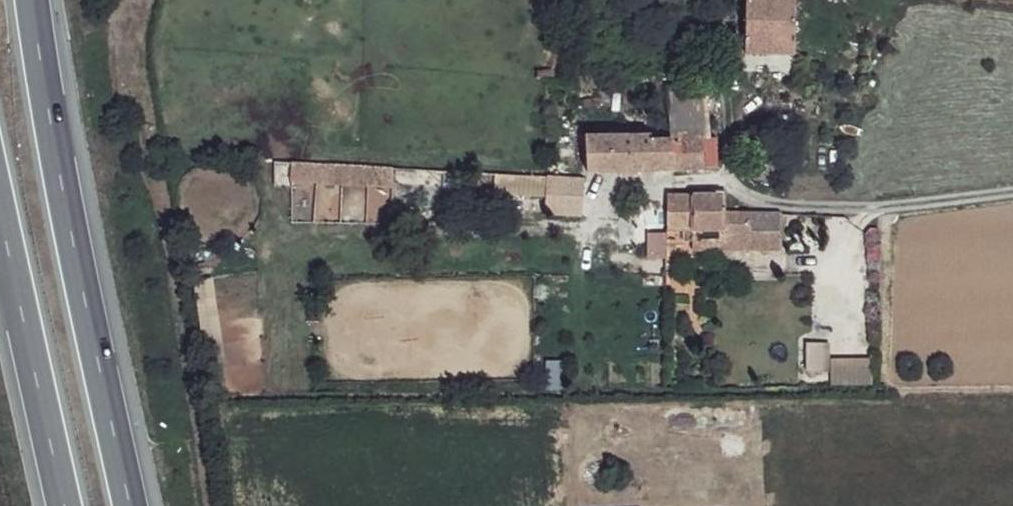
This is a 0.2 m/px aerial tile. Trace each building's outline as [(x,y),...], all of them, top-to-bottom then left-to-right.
[(744,53),(791,57),(796,0),(746,0),(744,53)] [(706,88),(666,89),(670,128),(670,141),(672,172),(716,169),(714,138),(709,137),(706,88)] [(650,136),(586,139),(587,175),(620,175),(672,172),(670,141),(649,141),(650,136)] [(293,167),(293,221),(392,220),(391,166),(293,167)] [(493,198),(546,199),(546,176),(493,176),(493,198)] [(719,203),(667,200),(667,232),(680,232),(679,246),(775,251),(777,213),(719,210),(719,203)] [(214,278),(194,280),(199,341),(219,340),(214,278)] [(831,358),(830,342),(804,343),(805,382),(872,381),(872,358),(831,358)]
